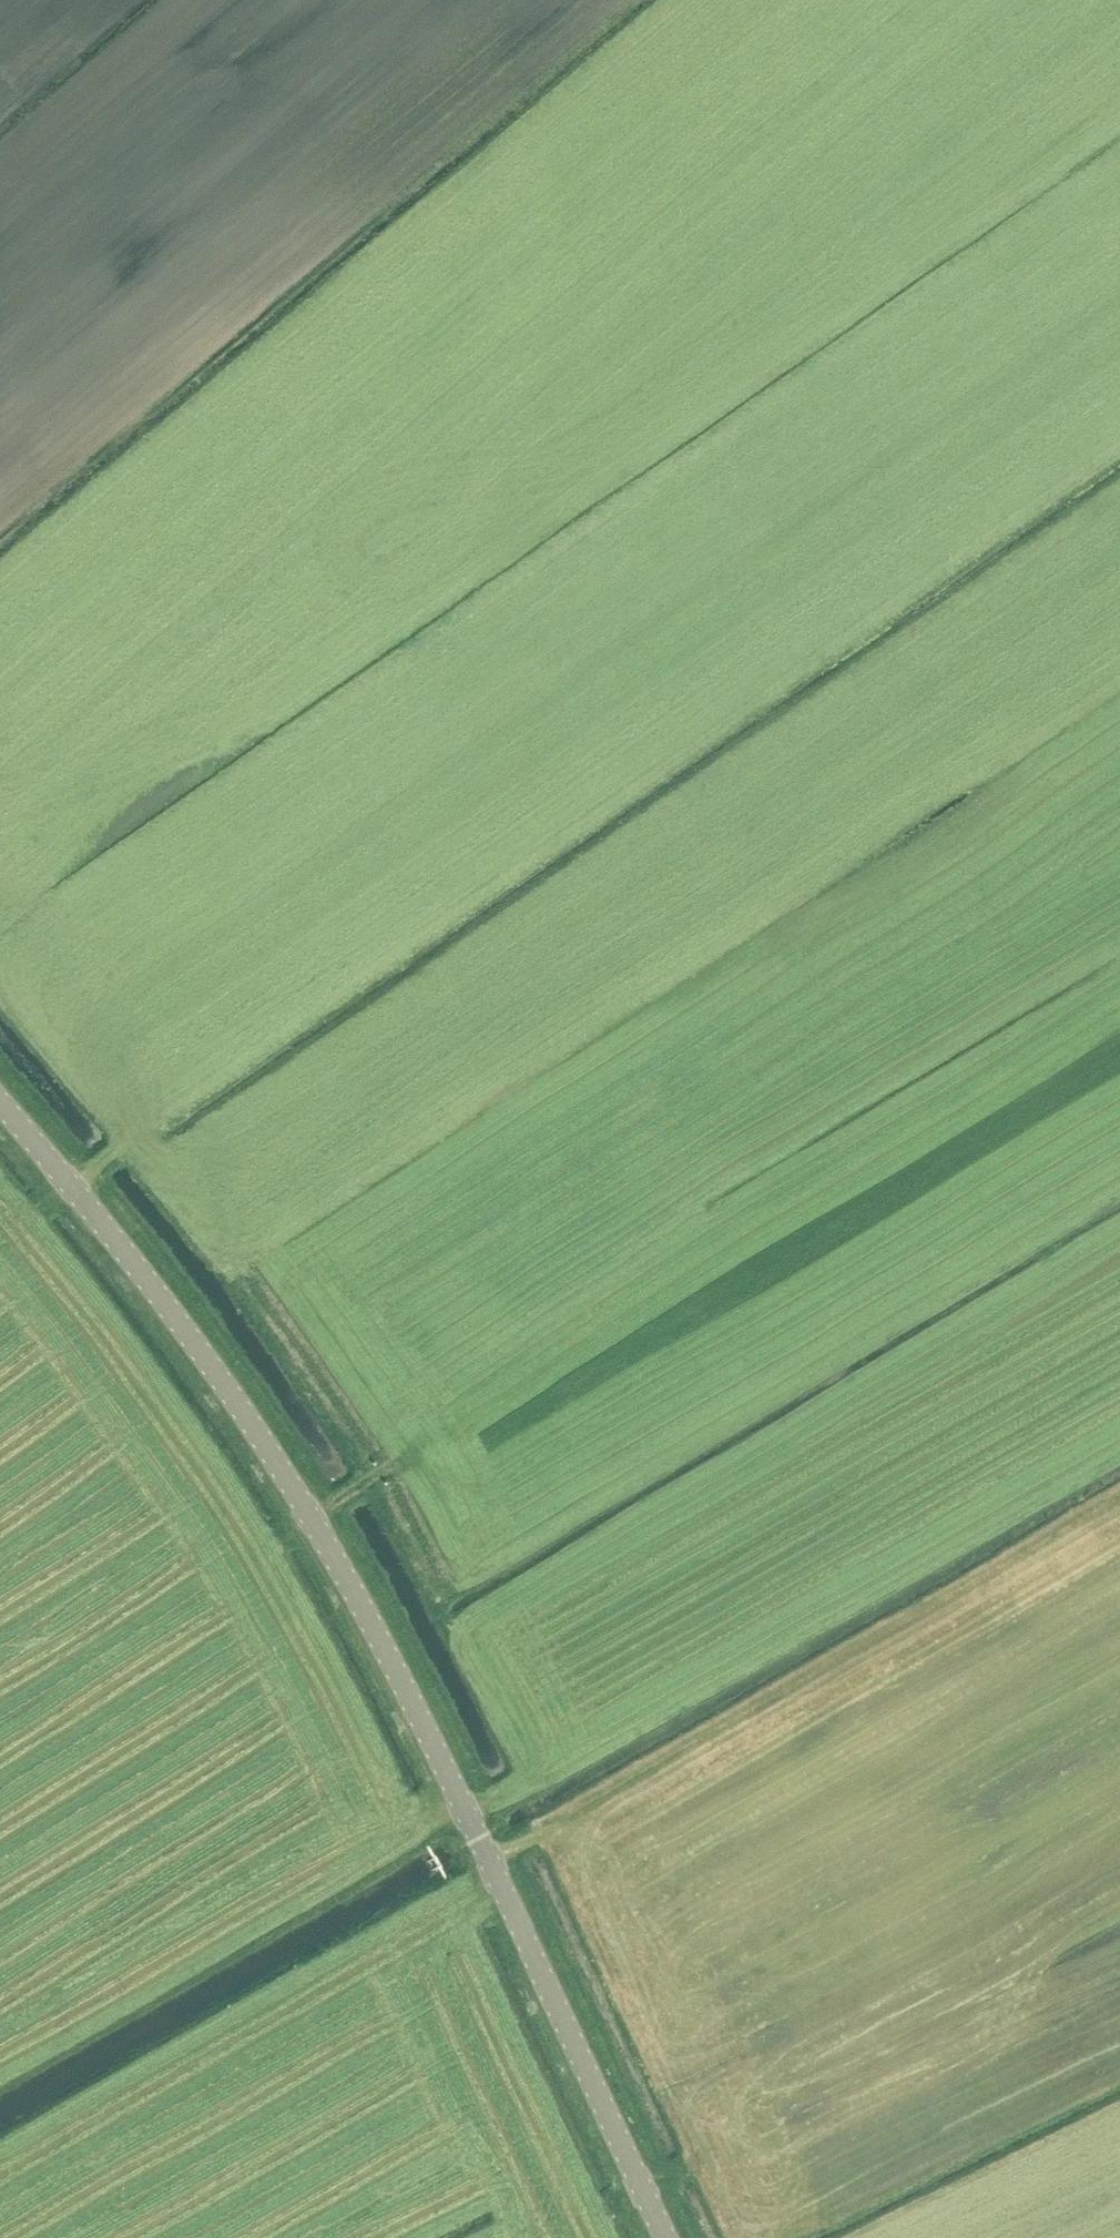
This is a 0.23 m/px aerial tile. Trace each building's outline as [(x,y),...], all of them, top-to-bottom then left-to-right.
[(55,1130),(42,1141),(51,1152),(65,1140),(55,1130)]
